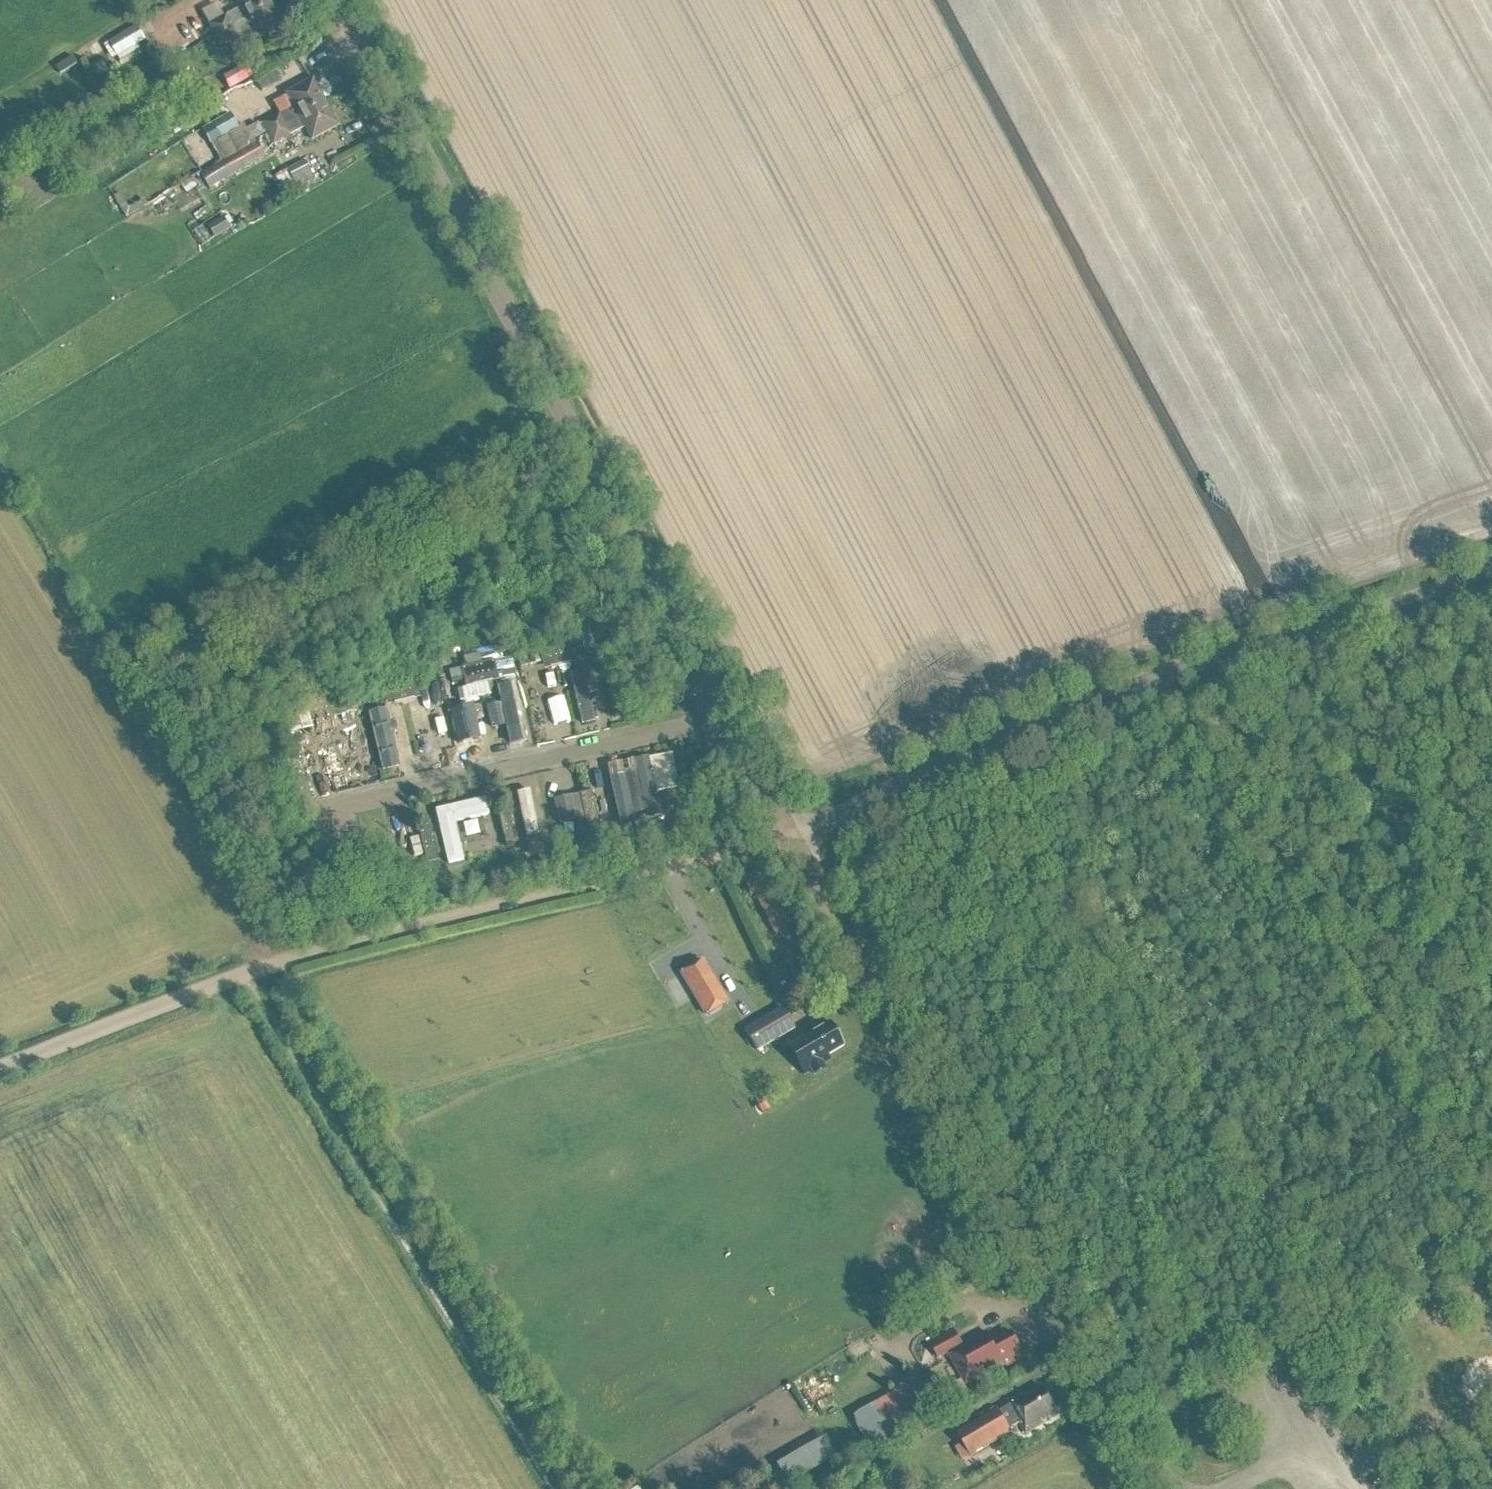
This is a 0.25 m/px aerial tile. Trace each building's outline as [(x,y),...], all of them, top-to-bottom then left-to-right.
[(272,6),(269,0),(235,0),(240,8),(208,26),(214,37),(272,6)] [(258,43),(284,29),(272,6),(214,37),(220,48),(237,38),(238,41),(255,44),(258,42),(258,43)] [(120,62),(139,49),(137,45),(145,41),(136,25),(103,45),(113,60),(117,58),(120,62)] [(57,76),(78,64),(73,55),(52,67),(57,76)] [(229,92),(253,78),(246,66),(222,79),(229,92)] [(268,135),(325,104),(313,81),(286,95),(293,108),(262,124),(268,135)] [(325,104),(268,135),(273,145),(305,129),(311,142),(338,128),(325,104)] [(212,126),(221,141),(238,130),(230,116),(212,126)] [(264,155),(257,144),(215,167),(223,181),(248,167),(247,165),(264,155)] [(315,181),(305,162),(287,171),(300,197),(309,192),(305,186),(315,181)] [(230,230),(223,219),(207,227),(214,239),(230,230)] [(210,239),(202,227),(194,232),(202,245),(210,239)] [(572,645),(556,648),(560,666),(576,663),(572,645)] [(556,648),(540,652),(545,670),(560,666),(556,648)] [(498,680),(494,662),(478,666),(482,684),(498,680)] [(478,666),(462,670),(466,687),(482,684),(478,666)] [(586,668),(567,673),(581,731),(600,726),(586,668)] [(557,674),(538,679),(552,737),(571,732),(557,674)] [(420,698),(415,679),(399,683),(404,702),(420,698)] [(508,681),(489,686),(503,744),(522,739),(508,681)] [(399,683),(383,687),(387,705),(404,702),(399,683)] [(337,696),(342,716),(354,713),(350,694),(337,696)] [(342,716),(337,696),(321,700),(326,720),(342,716)] [(429,698),(410,702),(424,760),(443,756),(429,698)] [(321,700),(305,704),(310,724),(326,720),(321,700)] [(310,724),(305,704),(284,709),(289,729),(310,724)] [(388,708),(369,713),(383,771),(402,766),(388,708)] [(451,714),(459,747),(479,742),(472,709),(451,714)] [(347,720),(328,725),(342,783),(361,778),(347,720)] [(324,726),(305,730),(319,788),(338,783),(324,726)] [(648,755),(629,759),(643,817),(662,812),(648,755)] [(531,780),(512,784),(526,842),(545,837),(531,780)] [(687,787),(676,789),(679,806),(681,816),(692,813),(687,787)] [(668,809),(675,807),(679,806),(676,789),(664,792),(668,809)] [(587,827),(599,825),(592,792),(580,795),(587,827)] [(560,827),(576,824),(571,799),(555,803),(560,827)] [(453,804),(434,808),(448,866),(467,861),(453,804)] [(507,846),(519,843),(512,811),(500,814),(507,846)] [(427,864),(439,861),(432,829),(421,832),(427,864)] [(754,895),(775,934),(779,932),(789,952),(802,945),(764,868),(741,880),(750,897),(754,895)] [(705,1018),(729,1003),(703,961),(679,975),(705,1018)] [(757,1052),(794,1030),(772,993),(759,1001),(768,1016),(744,1030),(739,1021),(711,1039),(724,1060),(751,1042),(757,1052)] [(836,1036),(830,1025),(813,1035),(812,1033),(807,1036),(808,1038),(788,1049),(804,1076),(829,1061),(826,1056),(835,1051),(836,1053),(841,1050),(840,1048),(843,1047),(841,1044),(843,1043),(838,1035),(836,1036)] [(963,1347),(953,1330),(929,1345),(938,1361),(947,1355),(966,1388),(1003,1366),(1005,1369),(1022,1359),(1018,1352),(1022,1350),(1012,1333),(993,1344),(986,1333),(963,1347)] [(942,1404),(930,1384),(916,1392),(912,1386),(892,1398),(907,1424),(942,1404)] [(1057,1413),(1043,1388),(1028,1397),(1027,1394),(1009,1405),(1011,1407),(1000,1414),(998,1411),(959,1435),(964,1443),(956,1447),(964,1461),(1011,1433),(1010,1431),(1021,1424),(1027,1435),(1045,1424),(1043,1422),(1057,1413)] [(938,1427),(948,1422),(943,1412),(933,1418),(938,1427)] [(793,1482),(840,1456),(828,1434),(781,1460),(793,1482)]
